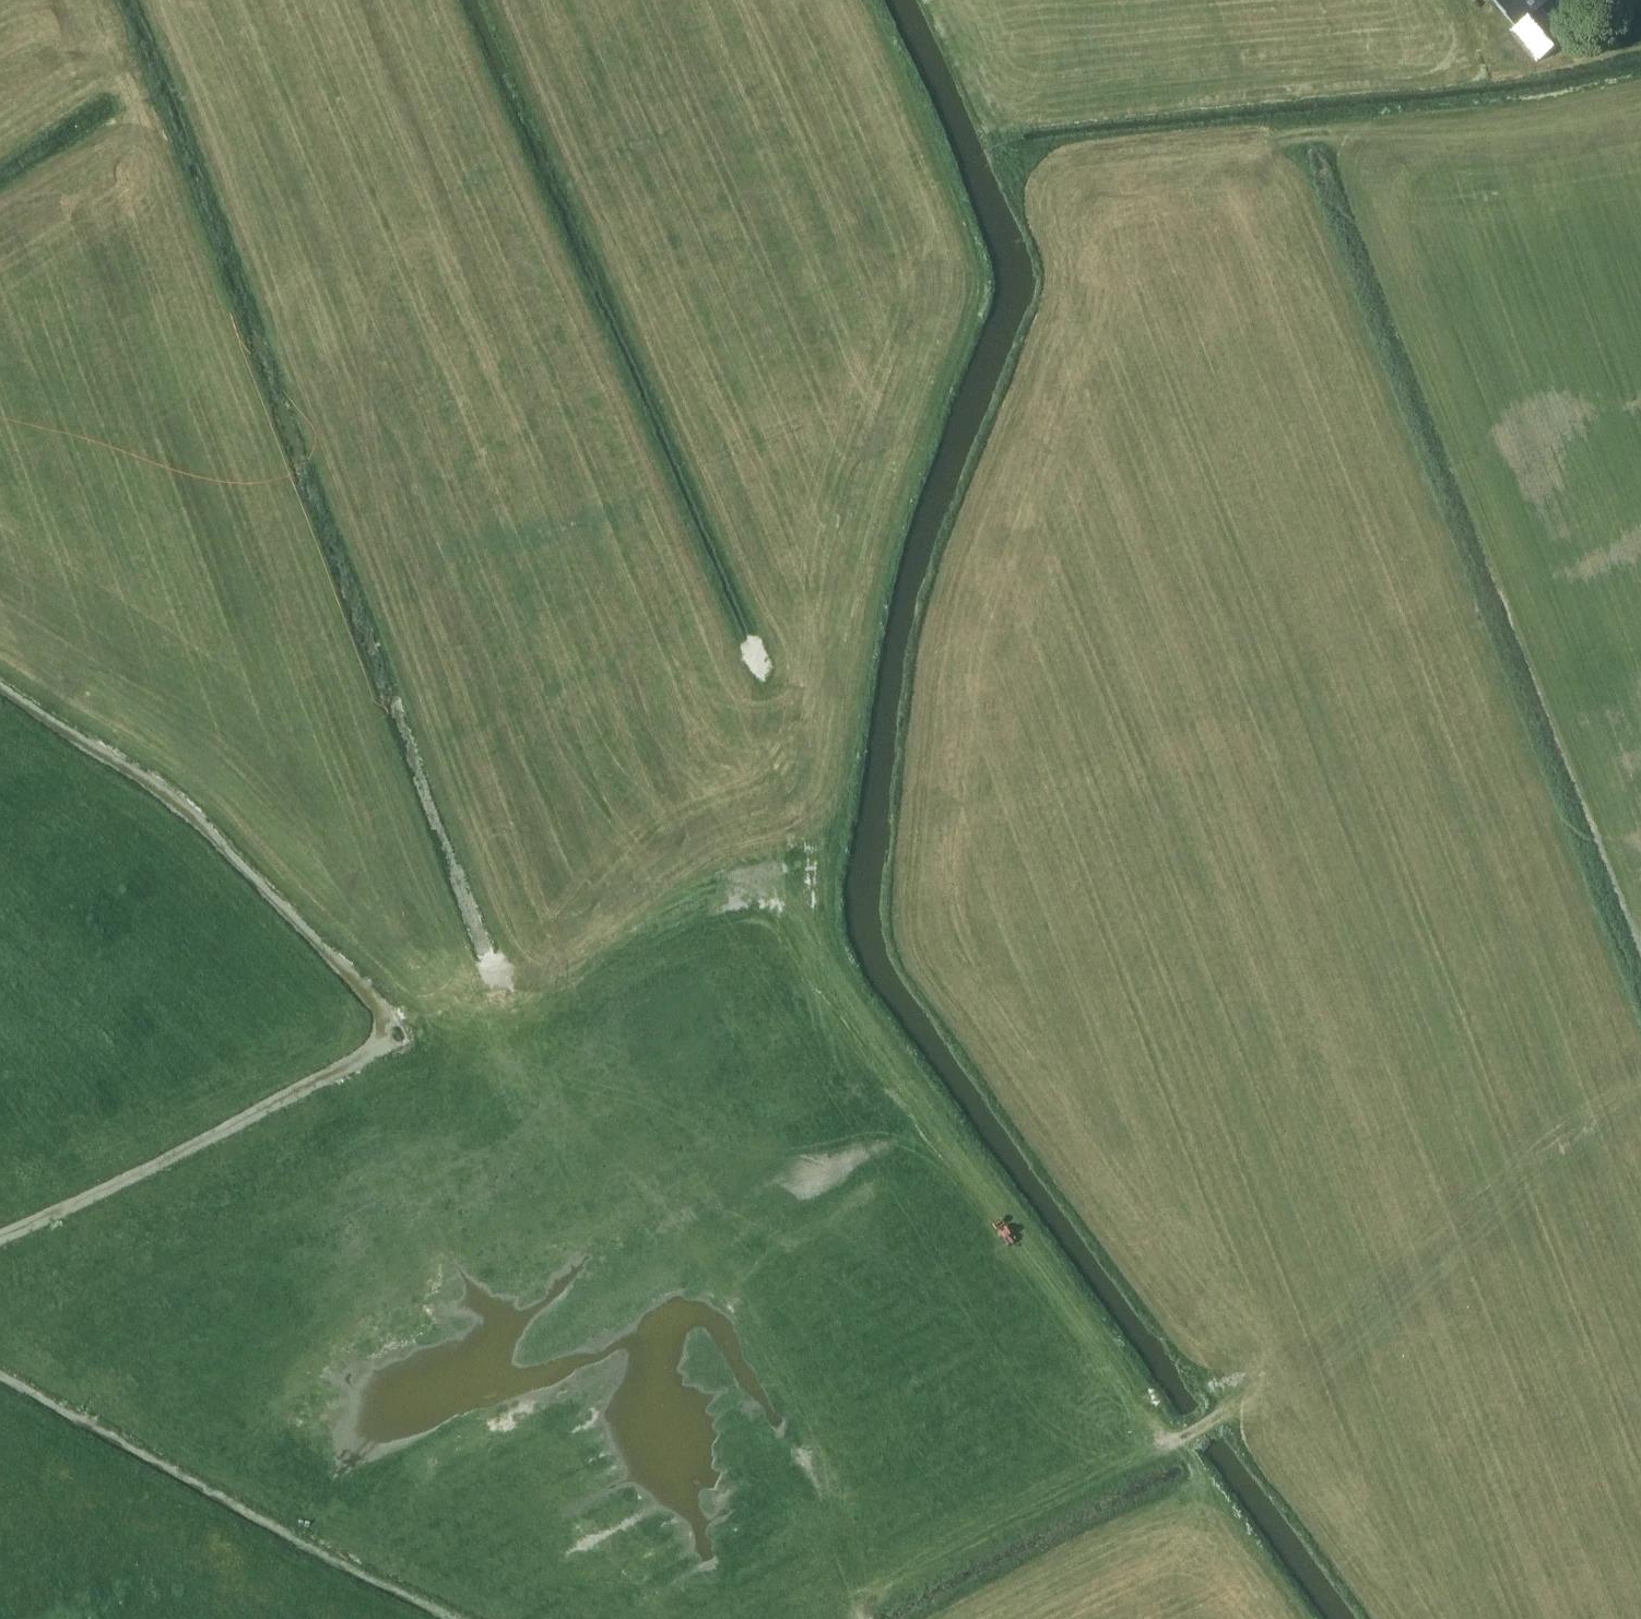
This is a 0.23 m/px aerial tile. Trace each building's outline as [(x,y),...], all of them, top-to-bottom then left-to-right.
[(1515,27),(1509,32),(1535,63),(1562,40),(1537,11),(1550,0),(1492,0),(1515,27)]
